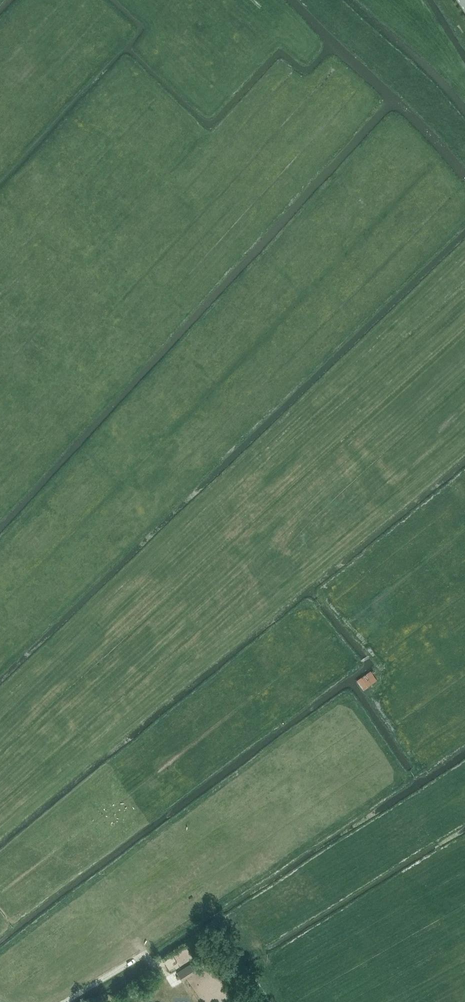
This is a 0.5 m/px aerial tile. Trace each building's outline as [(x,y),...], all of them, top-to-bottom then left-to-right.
[(371,671),(357,681),(363,690),(368,687),(368,686),(377,680),(371,671)]
